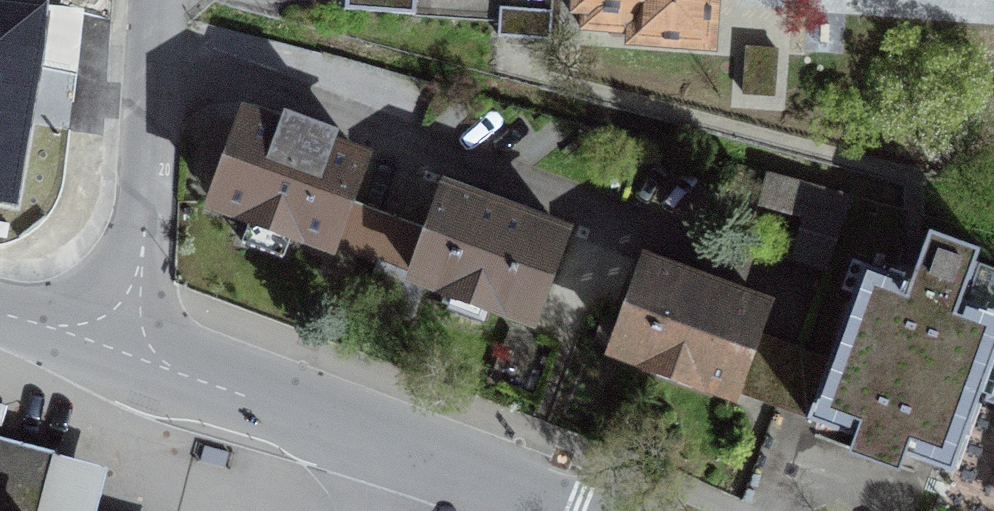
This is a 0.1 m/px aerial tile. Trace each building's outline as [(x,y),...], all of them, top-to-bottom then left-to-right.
[(415,0),(349,0),(348,12),(413,18),(415,0)] [(580,6),(585,7),(583,29),(635,32),(634,38),(708,43),(711,0),(580,0),(580,6)] [(774,96),(777,49),(746,47),(743,94),(774,96)] [(0,53),(0,216),(35,221),(54,96),(59,62),(0,53)] [(330,244),(368,258),(385,213),(347,199),(362,159),(331,148),(337,132),(286,114),(280,129),(246,117),(215,201),(247,212),(246,216),(298,235),(299,231),(331,243),(330,244)] [(793,255),(831,266),(851,198),(770,174),(763,198),(806,210),(793,255)] [(500,305),(531,316),(563,233),(446,190),(431,230),(393,216),(377,262),(415,276),(415,274),(447,286),(446,289),(458,293),(453,307),(481,318),(487,304),(499,308),(500,305)] [(829,360),(809,414),(808,418),(953,471),(982,392),(986,393),(993,368),(993,269),(975,262),(980,249),(929,231),(911,281),(863,264),(829,360)] [(701,379),(733,390),(764,306),(647,264),(616,348),(648,360),(647,363),(700,382),(701,379)] [(744,391),(809,414),(829,360),(763,337),(744,391)] [(986,393),(987,393),(984,401),(993,404),(993,368),(986,393)] [(56,455),(0,440),(0,510),(37,510),(56,455)]
